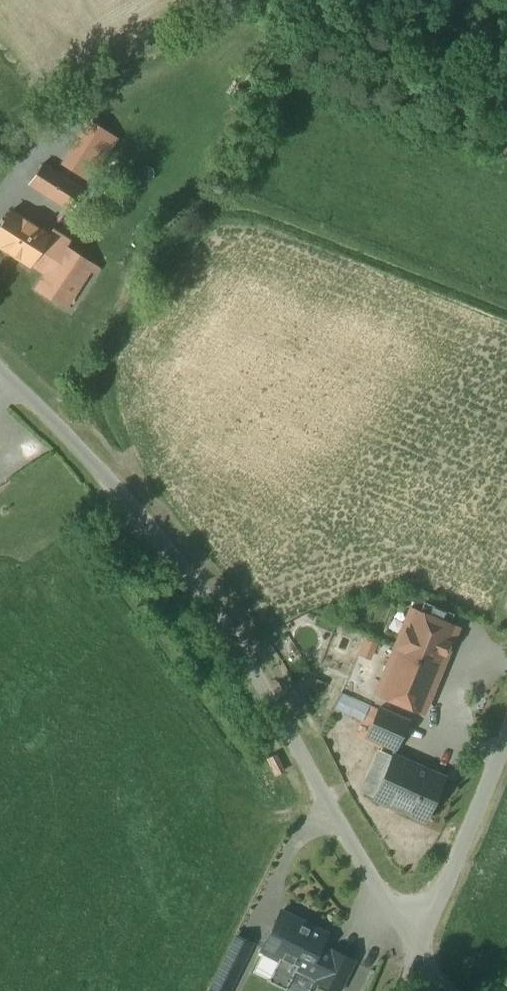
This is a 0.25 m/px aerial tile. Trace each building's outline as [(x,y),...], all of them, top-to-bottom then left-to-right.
[(101,164),(84,153),(71,172),(88,183),(101,164)] [(43,164),(30,184),(71,210),(84,190),(43,164)] [(49,235),(11,211),(0,228),(0,246),(30,266),(32,262),(44,244),(49,235)] [(60,254),(44,244),(32,262),(48,273),(39,288),(65,305),(91,265),(65,248),(60,254)] [(440,667),(469,596),(478,599),(469,618),(506,634),(506,569),(496,565),(494,571),(448,552),(447,554),(381,527),(370,553),(421,574),(407,610),(411,612),(396,648),(440,667)] [(396,648),(378,693),(422,710),(440,667),(396,648)] [(369,737),(397,749),(409,722),(381,710),(369,737)] [(392,755),(374,797),(426,820),(445,778),(392,755)] [(326,934),(282,911),(262,949),(280,958),(268,981),(287,990),(298,967),(319,978),(332,953),(320,947),(326,934)] [(252,943),(238,936),(210,990),(228,990),(252,943)] [(318,982),(337,990),(339,990),(354,960),(333,950),(332,953),(319,978),(318,982)]
